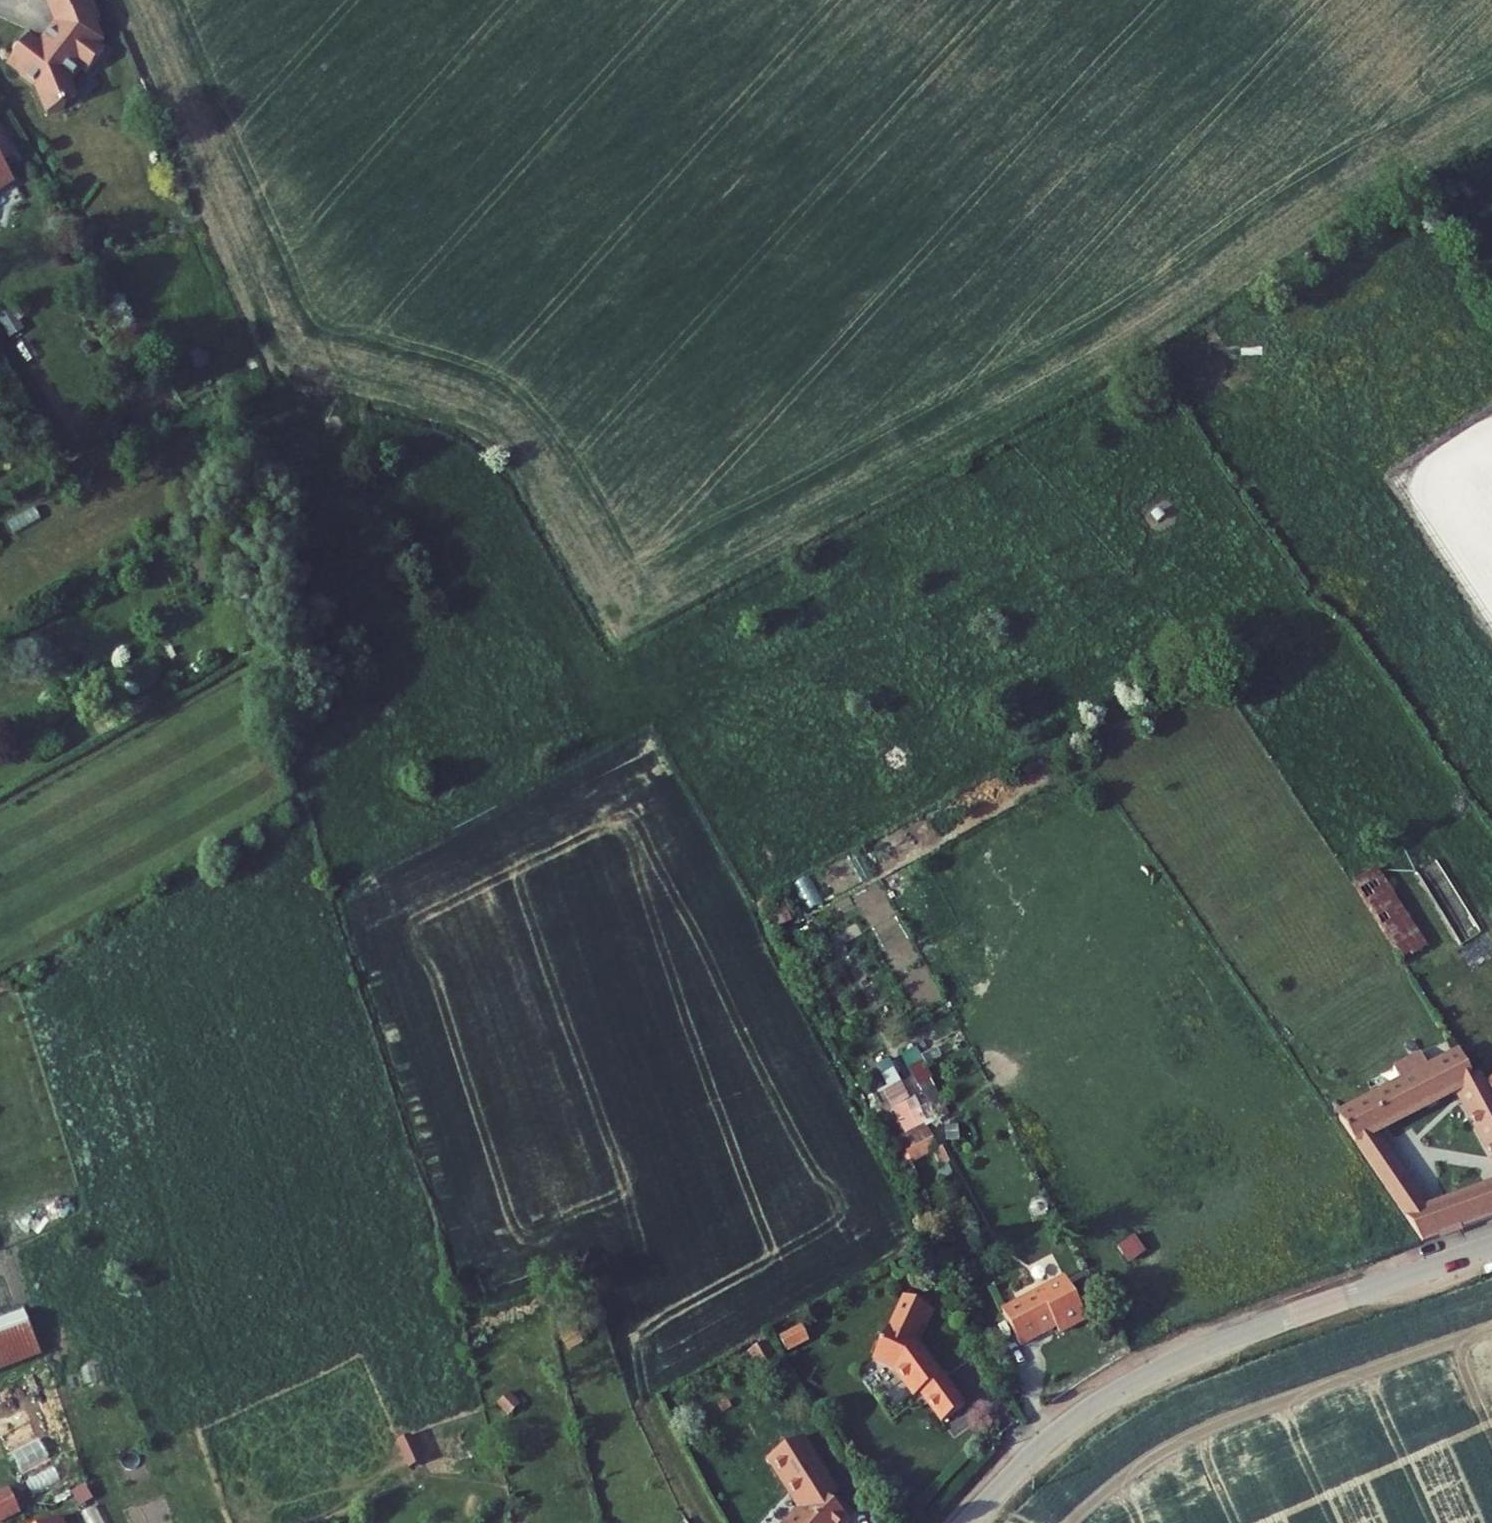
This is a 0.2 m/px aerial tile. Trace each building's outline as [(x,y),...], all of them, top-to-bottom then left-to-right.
[(65,22),(47,44),(37,35),(15,63),(44,85),(54,113),(71,107),(70,104),(83,99),(78,84),(89,69),(95,74),(112,52),(93,37),(89,27),(102,22),(94,0),(56,0),(65,22)] [(21,188),(10,169),(21,163),(0,129),(0,201),(21,188)] [(1376,863),(1350,879),(1402,959),(1427,943),(1376,863)] [(935,1151),(898,1055),(877,1063),(886,1086),(878,1089),(906,1162),(935,1151)] [(1383,1099),(1400,1125),(1467,1090),(1491,1128),(1491,1087),(1490,1084),(1484,1074),(1479,1077),(1466,1056),(1429,1075),(1383,1099)] [(1421,1062),(1376,1088),(1383,1099),(1429,1075),(1421,1062)] [(1383,1099),(1369,1106),(1387,1132),(1400,1125),(1383,1099)] [(1369,1106),(1344,1119),(1386,1181),(1410,1166),(1387,1132),(1369,1106)] [(1410,1166),(1386,1181),(1404,1207),(1432,1199),(1410,1166)] [(1460,1191),(1475,1231),(1491,1225),(1491,1180),(1460,1191)] [(1460,1191),(1432,1199),(1457,1237),(1475,1231),(1460,1191)] [(1432,1199),(1404,1207),(1431,1247),(1457,1237),(1432,1199)] [(1048,1299),(1052,1305),(1078,1293),(1075,1286),(1048,1299)] [(1068,1342),(1096,1328),(1078,1293),(1052,1305),(1048,1299),(1011,1317),(1029,1353),(1056,1339),(1055,1337),(1064,1333),(1068,1342)] [(941,1311),(919,1298),(916,1304),(938,1316),(941,1311)] [(0,1308),(0,1331),(25,1321),(18,1301),(0,1308)] [(916,1304),(915,1303),(897,1335),(895,1333),(879,1363),(899,1374),(917,1404),(924,1400),(943,1431),(966,1417),(947,1385),(945,1386),(923,1349),(920,1348),(929,1332),(933,1335),(942,1319),(938,1316),(916,1304)] [(34,1346),(25,1321),(0,1331),(0,1359),(34,1346)] [(823,1485),(807,1501),(812,1507),(797,1522),(859,1522),(861,1521),(823,1485)] [(40,1508),(27,1487),(0,1501),(0,1522),(10,1522),(40,1508)]
